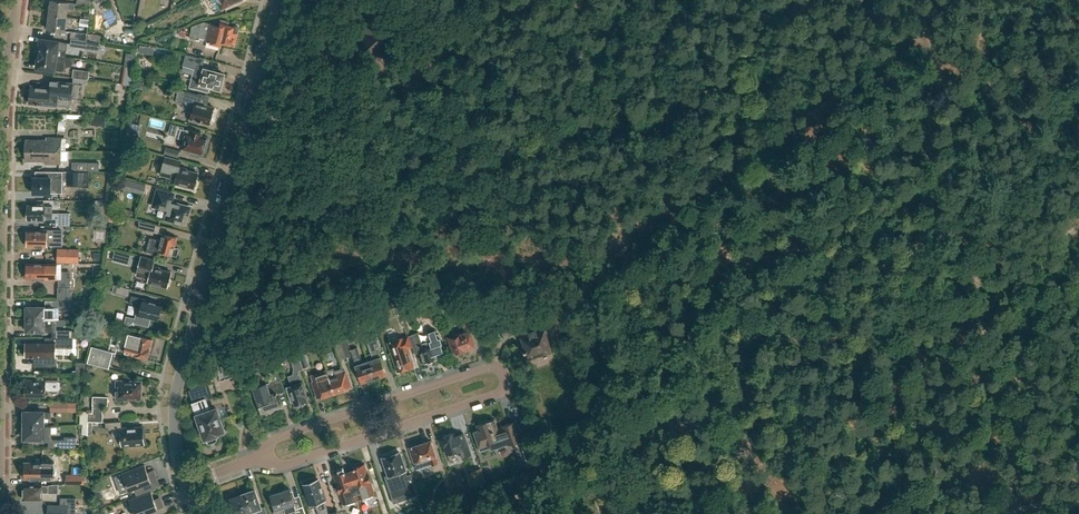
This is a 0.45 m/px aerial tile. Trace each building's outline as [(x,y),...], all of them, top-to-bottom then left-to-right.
[(66,15),(67,8),(74,9),(75,3),(68,2),(68,1),(60,0),(51,0),(51,5),(49,5),(48,6),(47,11),(48,12),(50,12),(50,13),(66,15)] [(220,5),(222,8),(238,0),(218,0),(220,5)] [(383,51),(398,37),(374,11),(359,25),(366,34),(345,54),(360,69),(381,49),(383,51)] [(66,17),(66,15),(50,13),(49,20),(46,19),(45,27),(48,27),(48,28),(64,30),(65,23),(72,24),(73,17),(66,17)] [(237,27),(229,25),(230,22),(221,19),(220,25),(212,23),(211,24),(204,22),(192,26),(189,38),(199,40),(200,38),(207,39),(206,41),(220,45),(221,41),(229,44),(233,45),(237,32),(236,32),(237,27)] [(86,40),(87,34),(71,31),(70,38),(86,40)] [(103,42),(104,36),(90,34),(89,40),(103,42)] [(39,53),(56,55),(57,49),(66,50),(67,42),(40,38),(39,53)] [(156,51),(157,66),(173,65),(172,50),(156,51)] [(74,57),(56,55),(39,53),(37,67),(64,71),(64,67),(67,67),(69,66),(72,64),(73,62),(74,60),(74,57)] [(222,87),(224,81),(222,81),(224,73),(212,70),(212,68),(203,66),(205,59),(186,54),(182,65),(192,68),(195,68),(190,87),(208,91),(210,86),(220,88),(220,87),(222,87)] [(131,85),(134,67),(123,66),(120,84),(131,85)] [(88,79),(90,71),(73,69),(72,77),(73,77),(86,79),(88,79)] [(51,104),(70,106),(70,99),(72,99),(73,83),(86,84),(86,79),(73,77),(73,82),(51,80),(51,87),(41,86),(41,87),(30,86),(29,96),(28,97),(28,101),(29,103),(33,103),(35,102),(40,103),(41,105),(49,105),(51,104)] [(186,91),(173,88),(172,92),(177,93),(174,102),(182,104),(181,107),(193,110),(190,120),(197,122),(197,120),(210,124),(210,121),(213,118),(212,117),(212,115),(214,114),(214,110),(214,107),(202,104),(203,102),(197,101),(199,94),(186,91)] [(105,125),(106,115),(91,115),(91,125),(105,125)] [(178,125),(174,124),(170,136),(175,137),(184,139),(182,148),(192,151),(191,154),(199,156),(199,153),(203,154),(205,145),(207,145),(209,137),(201,135),(201,132),(192,130),(192,131),(184,129),(184,127),(178,125)] [(26,149),(61,149),(61,137),(46,136),(46,139),(26,139),(26,149)] [(177,158),(179,150),(166,147),(164,154),(177,158)] [(61,162),(61,149),(26,149),(25,159),(46,160),(46,162),(61,162)] [(194,188),(194,186),(196,185),(197,181),(196,179),(198,173),(187,170),(187,168),(179,166),(181,161),(165,157),(161,174),(176,179),(175,183),(194,188)] [(89,172),(100,172),(100,163),(72,162),(72,170),(72,171),(89,172)] [(72,171),(72,170),(61,170),(47,170),(47,171),(47,176),(33,176),(33,192),(51,192),(58,192),(62,192),(62,189),(66,189),(67,186),(89,186),(89,172),(72,171)] [(116,173),(109,172),(104,200),(111,201),(116,173)] [(185,224),(190,207),(171,202),(174,193),(158,189),(153,205),(168,210),(166,220),(174,222),(174,221),(185,224)] [(43,205),(43,203),(37,203),(37,205),(27,205),(27,211),(26,211),(26,217),(27,217),(27,219),(44,219),(44,218),(52,218),(52,205),(45,205),(43,205)] [(120,220),(121,212),(107,210),(106,217),(120,220)] [(69,226),(69,213),(56,213),(56,225),(69,226)] [(158,233),(160,225),(140,220),(138,228),(158,233)] [(61,230),(40,229),(40,230),(27,230),(27,237),(25,238),(25,242),(27,243),(27,245),(38,245),(39,246),(43,246),(44,245),(46,245),(46,240),(53,240),(52,245),(61,245),(61,230)] [(174,247),(177,237),(163,233),(161,241),(150,238),(146,253),(157,256),(159,251),(177,256),(179,248),(174,247)] [(132,265),(134,255),(127,253),(124,263),(132,265)] [(167,287),(168,285),(170,284),(171,280),(170,278),(171,272),(160,269),(161,267),(153,265),(154,259),(142,256),(137,275),(149,278),(148,282),(167,287)] [(44,278),(56,278),(56,271),(56,264),(27,263),(27,269),(25,271),(25,275),(27,276),(27,278),(38,278),(39,280),(42,280),(44,278)] [(70,287),(70,271),(61,271),(61,278),(58,278),(58,287),(70,287)] [(130,289),(117,286),(117,287),(114,287),(113,292),(115,293),(128,297),(130,289)] [(160,313),(163,304),(136,297),(134,304),(138,305),(135,318),(127,315),(125,321),(126,321),(125,323),(132,325),(132,323),(135,324),(135,323),(149,327),(150,322),(150,321),(151,318),(158,320),(159,319),(160,318),(161,314),(160,313)] [(26,318),(51,318),(58,318),(58,307),(68,308),(71,304),(71,300),(58,300),(58,306),(45,306),(32,306),(31,304),(27,306),(25,310),(26,311),(26,318)] [(551,334),(562,330),(555,310),(544,314),(551,334)] [(474,344),(469,328),(475,325),(471,313),(460,317),(464,329),(460,330),(461,333),(451,336),(450,334),(446,336),(451,350),(455,348),(456,352),(467,348),(467,347),(474,344)] [(370,329),(376,327),(373,316),(367,318),(370,329)] [(51,323),(51,318),(26,318),(26,324),(24,325),(26,330),(31,332),(32,330),(52,330),(52,336),(56,336),(56,337),(72,337),(72,331),(72,330),(56,330),(54,330),(54,323),(51,323)] [(123,319),(107,319),(107,330),(123,330),(123,319)] [(525,359),(552,351),(542,322),(537,324),(538,326),(521,332),(526,348),(522,350),(525,359)] [(386,374),(377,346),(380,345),(375,329),(364,333),(373,358),(368,360),(374,378),(386,374)] [(438,337),(435,329),(428,331),(431,340),(422,343),(418,332),(409,335),(415,354),(416,353),(416,352),(419,351),(423,362),(439,356),(438,352),(444,350),(441,343),(443,343),(441,337),(438,337)] [(138,335),(129,332),(128,337),(119,335),(116,347),(125,349),(124,352),(133,354),(148,358),(150,348),(153,338),(138,334),(138,335)] [(389,339),(389,341),(387,342),(397,372),(406,369),(406,367),(413,365),(407,347),(412,345),(408,335),(397,338),(396,336),(389,339)] [(72,338),(72,337),(56,337),(46,337),(46,342),(26,341),(26,348),(24,349),(24,353),(26,354),(26,356),(35,356),(35,365),(43,365),(43,356),(55,356),(55,347),(72,348),(72,339),(72,338)] [(374,378),(368,360),(363,362),(357,346),(350,348),(347,341),(341,343),(346,358),(352,356),(361,383),(374,378)] [(294,343),(303,369),(311,366),(306,350),(302,351),(299,342),(294,343)] [(295,372),(303,369),(294,343),(287,345),(291,357),(290,358),(295,372)] [(340,360),(346,358),(341,343),(335,345),(340,360)] [(256,359),(271,354),(268,345),(254,350),(256,359)] [(108,368),(113,352),(92,346),(87,363),(108,368)] [(327,369),(335,393),(343,391),(342,389),(350,387),(345,370),(344,371),(343,367),(334,370),(333,367),(327,369)] [(327,396),(335,393),(327,369),(311,374),(314,381),(313,381),(319,397),(327,394),(327,396)] [(295,405),(308,400),(299,372),(289,376),(292,384),(286,386),(291,402),(294,401),(295,405)] [(57,380),(57,375),(46,375),(41,375),(41,379),(38,379),(38,381),(25,381),(24,395),(46,395),(46,390),(58,390),(60,389),(60,382),(57,380)] [(280,378),(270,382),(271,384),(267,385),(266,383),(253,387),(261,411),(280,405),(276,394),(285,391),(280,378)] [(142,391),(142,383),(141,383),(141,382),(117,381),(117,388),(113,388),(112,389),(112,395),(117,395),(117,398),(140,398),(140,391),(142,391)] [(210,410),(206,399),(213,397),(209,384),(190,390),(194,402),(193,403),(199,419),(196,422),(198,428),(202,429),(205,438),(206,438),(208,441),(210,443),(216,441),(217,438),(216,434),(217,434),(217,433),(224,430),(217,408),(210,410)] [(81,423),(92,424),(92,422),(103,422),(103,413),(103,406),(108,406),(108,397),(93,396),(92,405),(92,413),(88,412),(88,411),(80,411),(80,423),(81,423)] [(65,410),(66,402),(51,402),(51,410),(65,410)] [(24,424),(43,425),(43,418),(51,418),(51,411),(25,411),(24,424)] [(478,439),(480,445),(478,445),(480,451),(490,447),(491,450),(523,439),(517,421),(520,420),(520,419),(501,425),(501,427),(498,428),(494,418),(477,424),(478,427),(475,428),(476,431),(475,431),(478,439)] [(121,428),(121,421),(106,422),(106,429),(112,429),(113,436),(122,436),(122,445),(144,443),(144,442),(146,441),(145,436),(143,435),(143,427),(129,428),(129,427),(121,428)] [(92,435),(92,424),(81,423),(81,435),(92,435)] [(24,438),(42,438),(42,440),(51,440),(51,425),(43,425),(24,424),(24,438)] [(463,432),(456,435),(455,431),(441,436),(447,454),(460,449),(463,457),(470,455),(467,444),(463,432)] [(64,448),(75,448),(76,436),(64,436),(64,448)] [(432,464),(438,462),(431,439),(409,447),(417,468),(431,463),(432,464)] [(411,473),(407,474),(400,451),(383,457),(389,474),(385,475),(392,497),(408,491),(410,497),(418,494),(416,488),(411,474),(412,474),(411,473)] [(41,462),(39,460),(36,460),(35,462),(24,462),(24,463),(23,465),(23,469),(24,470),(24,477),(54,477),(54,469),(49,469),(49,460),(42,460),(42,462),(41,462)] [(367,472),(364,463),(356,466),(353,466),(343,470),(335,473),(338,482),(336,482),(339,492),(344,491),(347,498),(348,501),(355,499),(352,491),(356,489),(359,498),(374,493),(370,482),(372,481),(369,472),(367,472)] [(144,484),(157,479),(154,469),(147,471),(144,464),(122,473),(129,490),(134,488),(136,494),(147,490),(144,484)] [(481,467),(470,471),(475,486),(486,482),(481,467)] [(89,484),(87,474),(66,474),(65,484),(84,484),(84,483),(89,484)] [(310,504),(315,502),(319,513),(327,513),(329,513),(324,499),(327,498),(324,490),(323,490),(319,478),(304,483),(310,504)] [(54,492),(54,485),(24,485),(24,499),(42,499),(42,492),(54,492)] [(271,495),(276,509),(274,510),(275,513),(280,513),(287,512),(288,513),(306,513),(304,506),(297,508),(293,497),(290,488),(271,495)] [(247,512),(248,513),(254,513),(253,510),(261,508),(255,490),(241,494),(247,512)] [(151,491),(129,500),(134,513),(143,513),(164,506),(161,499),(155,501),(151,491)] [(247,512),(241,494),(231,498),(232,503),(229,504),(233,513),(242,513),(247,512)] [(48,505),(47,513),(68,513),(68,505),(48,505)]
